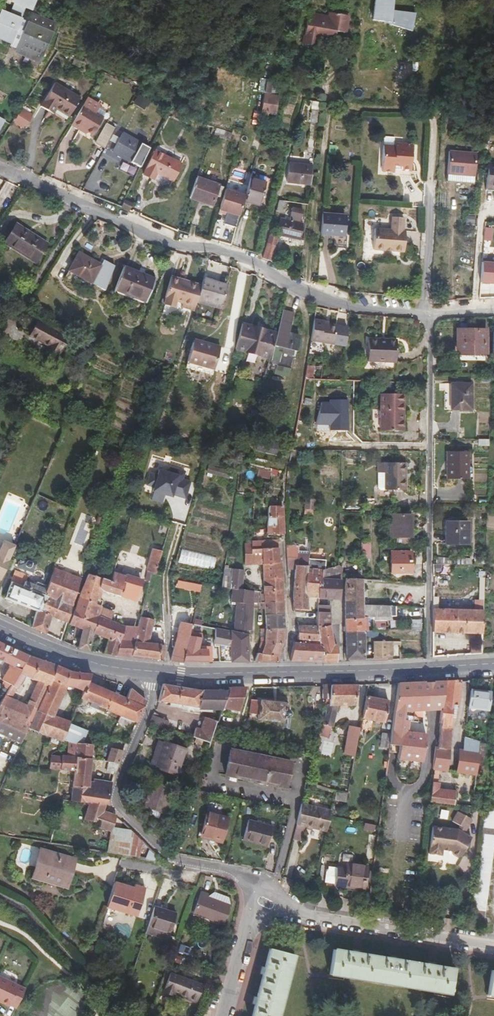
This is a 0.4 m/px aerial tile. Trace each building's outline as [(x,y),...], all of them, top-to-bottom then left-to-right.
[(13,42),(12,45),(17,48),(18,49),(41,59),(57,23),(32,13),(28,20),(22,18),(27,7),(32,8),(36,0),(12,0),(15,2),(10,13),(0,9),(0,36),(13,42)] [(395,0),(374,0),(372,22),(415,27),(417,12),(394,9),(395,0)] [(347,32),(349,16),(330,13),(329,17),(309,13),(303,44),(317,46),(318,40),(334,42),(336,30),(347,32)] [(446,34),(455,36),(455,29),(456,29),(447,27),(446,34)] [(108,38),(97,32),(93,39),(104,45),(108,38)] [(272,82),(266,81),(261,114),(267,115),(267,113),(274,113),(277,96),(279,90),(271,88),(272,82)] [(81,97),(56,82),(44,103),(42,106),(54,114),(57,110),(69,117),(81,97)] [(147,93),(142,103),(148,106),(154,96),(147,93)] [(93,136),(104,117),(96,112),(101,104),(89,97),(84,105),(71,125),(81,131),(83,129),(93,136)] [(310,123),(317,123),(320,103),(312,103),(310,123)] [(181,119),(185,113),(172,106),(169,113),(181,119)] [(32,114),(23,108),(13,123),(22,129),(32,114)] [(107,123),(96,143),(105,148),(106,147),(117,128),(107,123)] [(230,141),(232,132),(216,128),(214,136),(230,141)] [(151,149),(122,132),(112,151),(140,168),(151,149)] [(395,146),(383,145),(381,171),(394,172),(394,169),(410,170),(412,144),(395,143),(395,146)] [(156,151),(144,174),(169,187),(181,164),(156,151)] [(476,153),(449,151),(447,182),(474,184),(476,153)] [(291,183),(310,185),(312,166),(294,165),(291,183)] [(219,186),(197,178),(190,198),(213,206),(219,186)] [(252,179),(245,201),(258,205),(264,182),(252,179)] [(240,216),(246,195),(226,189),(219,211),(227,214),(228,212),(240,216)] [(281,213),(285,201),(278,200),(278,203),(275,211),(281,213)] [(281,219),(277,235),(299,240),(301,233),(302,233),(304,224),(300,223),(302,211),(293,209),(290,221),(281,219)] [(345,216),(322,214),(320,236),(343,237),(345,216)] [(474,215),(466,215),(465,224),(473,225),(474,215)] [(389,230),(373,229),(372,250),(402,252),(404,231),(401,231),(402,218),(390,217),(389,230)] [(17,224),(3,243),(34,262),(47,243),(17,224)] [(278,237),(268,236),(261,259),(271,262),(278,237)] [(91,283),(91,282),(101,265),(78,253),(68,270),(91,283)] [(481,282),(493,283),(493,263),(482,262),(481,282)] [(105,267),(101,265),(91,282),(94,284),(105,267)] [(154,278),(123,265),(113,290),(145,302),(154,278)] [(180,306),(189,309),(196,284),(169,277),(161,303),(172,306),(174,301),(180,303),(180,306)] [(196,301),(219,308),(226,285),(203,278),(201,286),(196,301)] [(189,309),(193,310),(196,301),(201,286),(196,284),(189,309)] [(292,313),(281,311),(275,333),(267,364),(276,366),(290,369),(298,338),(287,334),(292,313)] [(310,341),(326,344),(329,324),(322,323),(323,321),(313,319),(311,335),(310,341)] [(38,321),(30,336),(48,346),(46,351),(57,357),(68,334),(53,326),(52,328),(38,321)] [(238,376),(261,383),(265,369),(267,364),(275,333),(241,323),(234,349),(244,352),(238,376)] [(349,327),(329,324),(326,344),(346,347),(349,327)] [(457,329),(456,352),(486,353),(486,330),(457,329)] [(193,339),(186,362),(212,370),(219,347),(193,339)] [(395,362),(395,342),(378,342),(378,339),(368,339),(367,361),(395,362)] [(210,375),(212,370),(186,362),(185,367),(210,375)] [(276,366),(267,364),(265,369),(274,371),(273,374),(288,378),(290,369),(276,366)] [(311,379),(313,366),(306,365),(304,378),(310,379),(311,379)] [(451,383),(451,409),(471,410),(471,383),(451,383)] [(380,394),(380,430),(403,430),(403,394),(380,394)] [(348,400),(330,401),(330,403),(321,403),(315,424),(330,424),(330,430),(347,430),(348,400)] [(67,423),(71,413),(64,410),(60,420),(67,423)] [(277,444),(258,440),(256,449),(275,453),(277,444)] [(446,451),(446,478),(468,479),(468,452),(446,451)] [(405,463),(384,463),(377,463),(377,473),(384,473),(383,489),(391,489),(405,490),(405,463)] [(208,465),(206,473),(228,478),(231,472),(208,465)] [(174,495),(187,498),(191,481),(185,480),(186,471),(168,467),(167,470),(161,468),(154,491),(174,497),(174,495)] [(276,479),(283,479),(283,477),(284,474),(271,471),(270,480),(275,481),(276,479)] [(261,474),(259,480),(268,482),(269,475),(261,474)] [(67,488),(79,493),(81,486),(70,482),(67,488)] [(313,499),(304,498),(304,509),(312,510),(313,499)] [(282,507),(268,507),(266,533),(277,532),(282,532),(282,507)] [(390,515),(390,535),(409,536),(409,515),(390,515)] [(445,521),(445,544),(468,544),(469,522),(445,521)] [(266,548),(263,548),(261,549),(262,563),(279,563),(277,540),(266,539),(266,548)] [(8,559),(13,546),(2,542),(0,546),(0,577),(8,559)] [(370,543),(362,543),(362,558),(370,558),(370,543)] [(262,565),(262,563),(261,549),(252,549),(252,545),(245,545),(245,564),(252,564),(252,565),(262,565)] [(287,567),(295,567),(295,565),(297,565),(297,554),(297,550),(293,550),(293,547),(286,546),(287,567)] [(145,580),(148,581),(151,573),(155,574),(161,551),(153,548),(149,559),(145,580)] [(214,570),(217,555),(182,548),(179,563),(214,570)] [(391,552),(391,572),(409,573),(409,552),(391,552)] [(125,556),(118,554),(114,564),(121,566),(125,556)] [(295,565),(295,567),(294,577),(293,608),(307,610),(307,598),(308,568),(308,558),(309,554),(297,554),(297,565),(295,565)] [(21,556),(17,566),(31,571),(35,562),(21,556)] [(325,560),(308,558),(308,568),(322,570),(325,569),(325,560)] [(263,591),(260,592),(259,602),(283,602),(281,563),(279,563),(262,563),(262,565),(263,591)] [(341,567),(338,565),(325,569),(322,570),(320,579),(319,579),(318,598),(339,599),(341,576),(341,567)] [(243,570),(224,567),(221,586),(232,588),(241,589),(243,570)] [(80,578),(52,568),(46,586),(43,594),(37,611),(31,627),(45,634),(50,617),(66,622),(80,578)] [(307,598),(318,598),(319,579),(320,579),(322,570),(308,568),(307,598)] [(4,598),(37,611),(43,594),(46,586),(36,582),(35,586),(25,582),(27,575),(15,571),(4,598)] [(140,580),(112,571),(109,581),(96,577),(87,574),(78,598),(95,602),(95,604),(100,606),(101,601),(96,599),(99,588),(103,591),(120,596),(122,588),(137,592),(140,580)] [(363,588),(363,580),(363,579),(344,578),(344,619),(363,618),(363,605),(368,605),(368,588),(363,588)] [(201,590),(202,583),(177,581),(177,589),(201,590)] [(252,618),(253,591),(250,590),(241,589),(232,588),(230,602),(235,603),(232,629),(243,630),(250,630),(252,618)] [(455,597),(432,597),(432,608),(455,608),(455,597)] [(83,629),(78,648),(88,650),(92,634),(93,633),(98,615),(101,607),(100,606),(95,604),(95,602),(78,598),(68,624),(83,629)] [(473,600),(473,609),(483,609),(483,600),(473,600)] [(263,609),(264,615),(284,614),(283,607),(283,602),(259,602),(259,609),(263,609)] [(318,605),(317,625),(329,625),(329,624),(331,606),(318,605)] [(367,617),(389,617),(396,617),(396,616),(394,616),(395,607),(390,605),(389,605),(368,605),(363,605),(363,618),(344,619),(344,632),(362,631),(364,631),(364,624),(367,624),(367,617)] [(113,612),(101,607),(98,615),(110,620),(113,612)] [(474,634),(482,634),(483,609),(473,609),(455,608),(432,608),(432,631),(432,632),(474,634)] [(284,629),(284,614),(264,615),(264,620),(265,629),(284,629)] [(107,639),(102,653),(115,656),(124,626),(110,620),(98,615),(93,633),(107,639)] [(154,620),(140,617),(138,626),(131,656),(148,658),(157,660),(158,660),(163,660),(165,645),(160,644),(148,643),(154,620)] [(202,638),(205,626),(192,624),(189,635),(188,636),(201,638),(202,638)] [(317,625),(298,625),(298,639),(302,640),(319,640),(317,625)] [(317,625),(319,640),(322,641),(333,641),(331,635),(329,625),(317,625)] [(138,626),(124,626),(115,656),(116,656),(120,656),(130,657),(131,656),(138,626)] [(219,661),(219,662),(229,662),(230,631),(228,631),(227,631),(215,628),(213,645),(219,645),(219,656),(219,661)] [(264,638),(261,637),(260,642),(259,649),(258,653),(279,655),(280,647),(283,643),(284,629),(265,629),(264,638)] [(230,631),(229,662),(231,662),(248,662),(247,636),(230,631)] [(364,659),(364,631),(362,631),(344,632),(345,648),(344,648),(344,660),(364,660),(364,659)] [(177,632),(170,661),(179,662),(182,663),(188,636),(189,635),(177,632)] [(207,662),(207,660),(206,651),(206,649),(198,649),(201,638),(188,636),(182,663),(183,663),(206,662),(207,662)] [(293,642),(290,661),(303,661),(304,662),(308,662),(322,662),(322,641),(319,640),(302,640),(302,643),(293,642)] [(336,663),(336,660),(337,645),(334,645),(333,641),(322,641),(322,662),(323,662),(330,662),(336,663)] [(374,641),(374,659),(392,658),(392,641),(374,641)] [(11,684),(13,681),(28,655),(21,652),(6,646),(0,643),(0,660),(8,664),(6,666),(8,667),(7,670),(1,680),(11,684)] [(471,645),(471,654),(481,653),(481,644),(471,645)] [(209,651),(206,651),(207,660),(211,660),(219,661),(219,656),(209,656),(209,651)] [(268,661),(277,661),(279,655),(258,653),(254,661),(258,661),(268,661)] [(4,697),(9,699),(24,676),(37,681),(41,682),(48,663),(36,658),(32,657),(28,655),(13,681),(11,684),(8,689),(6,693),(4,697)] [(37,681),(30,696),(41,701),(41,700),(48,684),(55,665),(51,664),(48,663),(41,682),(37,681)] [(74,687),(83,691),(87,681),(90,675),(79,672),(73,672),(68,671),(55,665),(48,684),(41,700),(41,701),(30,721),(27,727),(61,741),(68,724),(71,718),(55,712),(67,686),(74,687)] [(83,691),(80,698),(90,703),(99,706),(119,715),(126,698),(87,681),(83,691)] [(423,710),(436,710),(435,681),(424,682),(422,682),(423,710)] [(436,710),(441,709),(444,681),(438,681),(435,681),(436,710)] [(456,706),(459,681),(458,681),(444,681),(441,709),(439,727),(449,728),(452,706),(456,706)] [(423,710),(422,682),(413,682),(409,683),(397,683),(390,734),(388,744),(398,746),(395,763),(419,767),(424,734),(404,731),(404,728),(406,728),(407,720),(402,719),(403,711),(423,710)] [(197,709),(221,710),(222,708),(228,690),(202,690),(199,689),(163,683),(162,683),(160,693),(158,701),(197,707),(197,709)] [(355,705),(356,684),(350,684),(330,685),(329,698),(328,703),(326,704),(321,724),(318,736),(328,738),(331,726),(332,727),(338,706),(355,705)] [(321,697),(329,698),(330,685),(322,685),(321,697)] [(237,710),(244,686),(243,686),(229,686),(228,690),(222,708),(237,710)] [(145,700),(130,688),(126,698),(119,715),(136,722),(138,717),(142,707),(145,700)] [(491,692),(469,689),(467,708),(489,710),(491,692)] [(388,700),(365,695),(361,718),(372,721),(383,723),(388,700)] [(25,706),(18,722),(3,716),(0,721),(0,733),(20,742),(21,740),(27,727),(30,721),(41,701),(30,696),(25,706)] [(9,699),(4,697),(0,703),(0,721),(3,716),(18,722),(25,706),(9,699)] [(251,699),(249,713),(257,714),(257,719),(283,722),(284,716),(287,716),(289,715),(289,713),(289,711),(288,710),(287,709),(285,709),(286,703),(260,700),(251,699)] [(136,722),(119,715),(109,737),(126,743),(129,737),(133,728),(135,724),(136,722)] [(159,718),(152,716),(148,722),(150,723),(165,728),(168,721),(159,718)] [(195,727),(192,737),(208,742),(216,721),(204,717),(200,728),(195,727)] [(370,730),(372,721),(361,718),(361,720),(359,728),(370,730)] [(61,742),(74,748),(75,743),(82,744),(86,730),(76,727),(68,724),(61,741),(61,742)] [(343,753),(354,755),(359,728),(348,726),(343,753)] [(447,749),(449,728),(439,727),(438,737),(437,748),(447,749)] [(380,747),(388,748),(388,744),(390,734),(382,732),(380,747)] [(463,737),(461,757),(476,758),(477,753),(477,751),(478,743),(478,741),(463,737)] [(149,764),(155,766),(163,742),(158,740),(155,748),(154,748),(149,764)] [(185,749),(163,742),(155,766),(176,773),(185,749)] [(92,745),(82,744),(75,743),(74,748),(67,748),(67,756),(60,755),(61,756),(50,755),(48,769),(73,771),(75,757),(91,759),(92,745)] [(109,752),(106,761),(107,761),(108,761),(118,764),(120,757),(123,751),(110,747),(109,752)] [(438,770),(444,771),(447,749),(437,748),(436,748),(433,769),(438,770)] [(231,749),(225,775),(285,787),(290,762),(231,749)] [(101,750),(98,761),(106,761),(109,752),(101,750)] [(112,827),(116,815),(103,811),(104,804),(106,804),(108,796),(88,792),(89,781),(91,760),(91,759),(75,757),(73,771),(72,782),(59,781),(58,794),(70,795),(69,800),(89,803),(83,819),(99,822),(97,827),(109,831),(111,831),(112,827)] [(459,773),(475,775),(476,758),(461,757),(459,773)] [(107,772),(114,774),(118,764),(108,761),(107,761),(107,772)] [(150,809),(159,812),(164,814),(175,782),(155,775),(153,782),(151,781),(142,806),(150,809)] [(110,785),(89,781),(88,792),(108,796),(108,795),(109,791),(110,785)] [(439,782),(436,782),(431,781),(428,801),(453,804),(454,790),(438,788),(439,782)] [(347,793),(335,792),(333,800),(345,802),(347,793)] [(301,803),(295,825),(292,839),(302,841),(306,827),(325,831),(330,813),(330,811),(331,810),(301,803)] [(493,837),(493,808),(491,808),(483,807),(469,922),(483,924),(493,837)] [(157,818),(159,812),(150,809),(148,814),(157,818)] [(207,812),(199,837),(220,842),(227,818),(207,812)] [(457,812),(451,822),(458,826),(465,830),(471,820),(457,812)] [(247,819),(242,840),(266,847),(272,826),(247,819)] [(139,856),(141,840),(131,830),(130,829),(112,827),(111,831),(109,831),(107,851),(139,856)] [(456,830),(431,827),(427,854),(440,855),(440,850),(450,851),(451,855),(456,858),(459,857),(470,838),(462,834),(456,830)] [(74,859),(41,849),(32,877),(65,887),(74,859)] [(327,885),(335,886),(362,889),(365,867),(345,864),(345,868),(337,867),(327,865),(327,868),(326,867),(322,870),(323,871),(322,881),(320,881),(320,885),(327,886),(327,885)] [(105,906),(134,917),(144,888),(133,884),(132,887),(113,880),(105,906)] [(230,904),(228,903),(208,896),(211,894),(201,890),(192,913),(222,924),(230,904)] [(213,891),(211,894),(208,896),(228,903),(227,896),(213,891)] [(145,932),(159,937),(161,930),(170,933),(176,913),(153,906),(145,932)] [(167,940),(170,933),(161,930),(159,937),(167,940)] [(251,1015),(278,1015),(294,955),(269,948),(251,1015)] [(454,968),(332,948),(328,974),(450,994),(454,968)] [(170,972),(162,992),(172,996),(174,993),(187,997),(186,999),(196,1003),(203,984),(170,972)] [(0,1000),(0,1001),(0,1002),(8,1006),(9,1005),(16,1008),(25,990),(0,977),(0,1000)]
